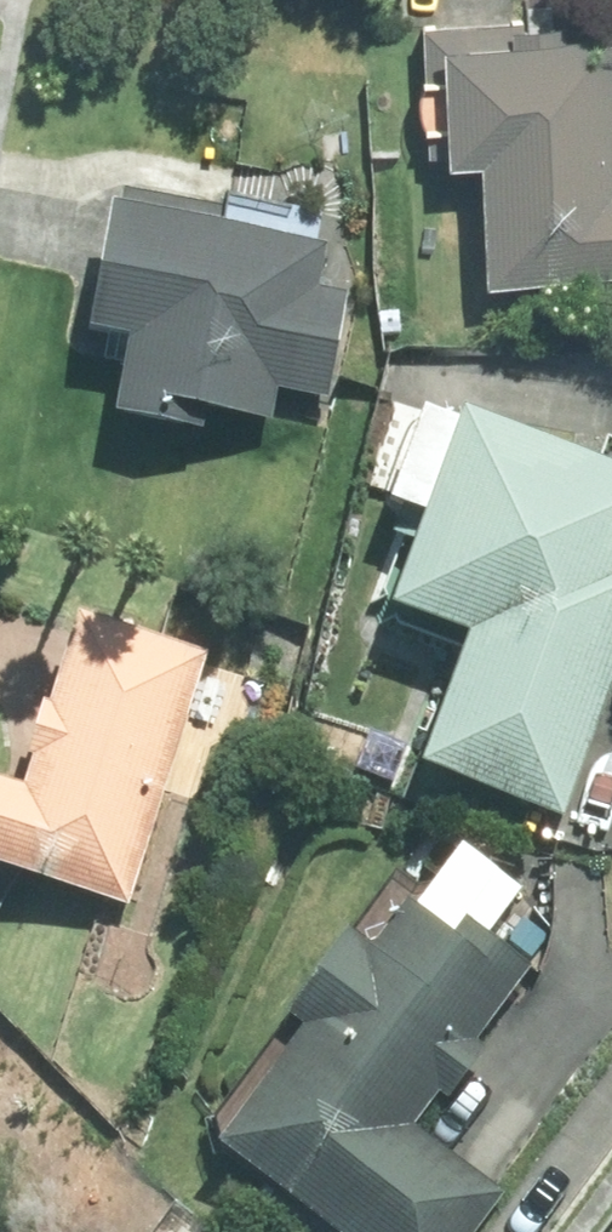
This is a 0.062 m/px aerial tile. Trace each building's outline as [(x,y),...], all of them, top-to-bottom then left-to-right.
[(417,7),(422,134),(473,132),(478,262),(611,257),(611,161),(607,17),(555,19),(555,2),(417,7)] [(77,300),(125,311),(104,390),(195,413),(200,393),(264,409),(272,380),(321,392),(348,283),(310,273),(321,230),(107,178),(77,300)] [(413,740),(561,795),(611,659),(611,446),(454,385),(450,398),(415,385),(380,477),(415,490),(380,581),(462,612),(413,740)] [(14,780),(0,776),(0,846),(125,898),(202,645),(70,590),(41,686),(33,683),(19,731),(27,733),(14,780)] [(364,723),(349,760),(389,779),(406,740),(364,723)] [(349,1231),(466,1231),(502,1186),(408,1113),(434,1079),(441,1083),(481,1034),(471,1026),(529,952),(458,897),(444,914),(396,878),(360,924),(339,907),(275,990),(295,1007),(207,1120),(349,1231)] [(155,1231),(192,1231),(200,1222),(175,1204),(155,1231)]
